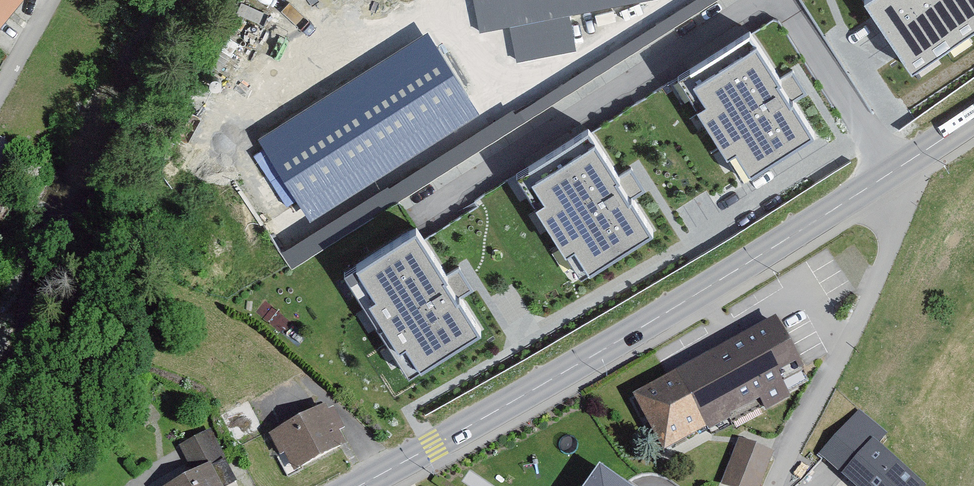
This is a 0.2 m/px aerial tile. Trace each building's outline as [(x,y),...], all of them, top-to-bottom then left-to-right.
[(23,0),(0,0),(0,28),(23,0)] [(628,0),(518,0),(521,17),(628,0)] [(914,64),(973,20),(973,0),(867,0),(914,64)] [(429,22),(254,131),(308,217),(483,109),(429,22)] [(813,133),(753,34),(691,71),(751,170),(813,133)] [(651,228),(591,129),(529,166),(589,265),(651,228)] [(475,319),(414,220),(353,258),(413,357),(475,319)] [(636,398),(665,454),(790,391),(783,379),(803,369),(780,324),(636,398)] [(260,430),(246,404),(220,419),(234,444),(260,430)] [(816,455),(852,485),(927,485),(878,444),(887,433),(858,407),(816,455)] [(329,418),(325,410),(271,439),(282,460),(287,457),(296,474),(348,447),(341,435),(346,432),(336,414),(329,418)] [(210,435),(179,450),(193,478),(178,485),(221,485),(213,470),(225,464),(210,435)] [(739,442),(722,485),(760,485),(772,456),(739,442)] [(603,447),(573,485),(649,485),(603,447)]
